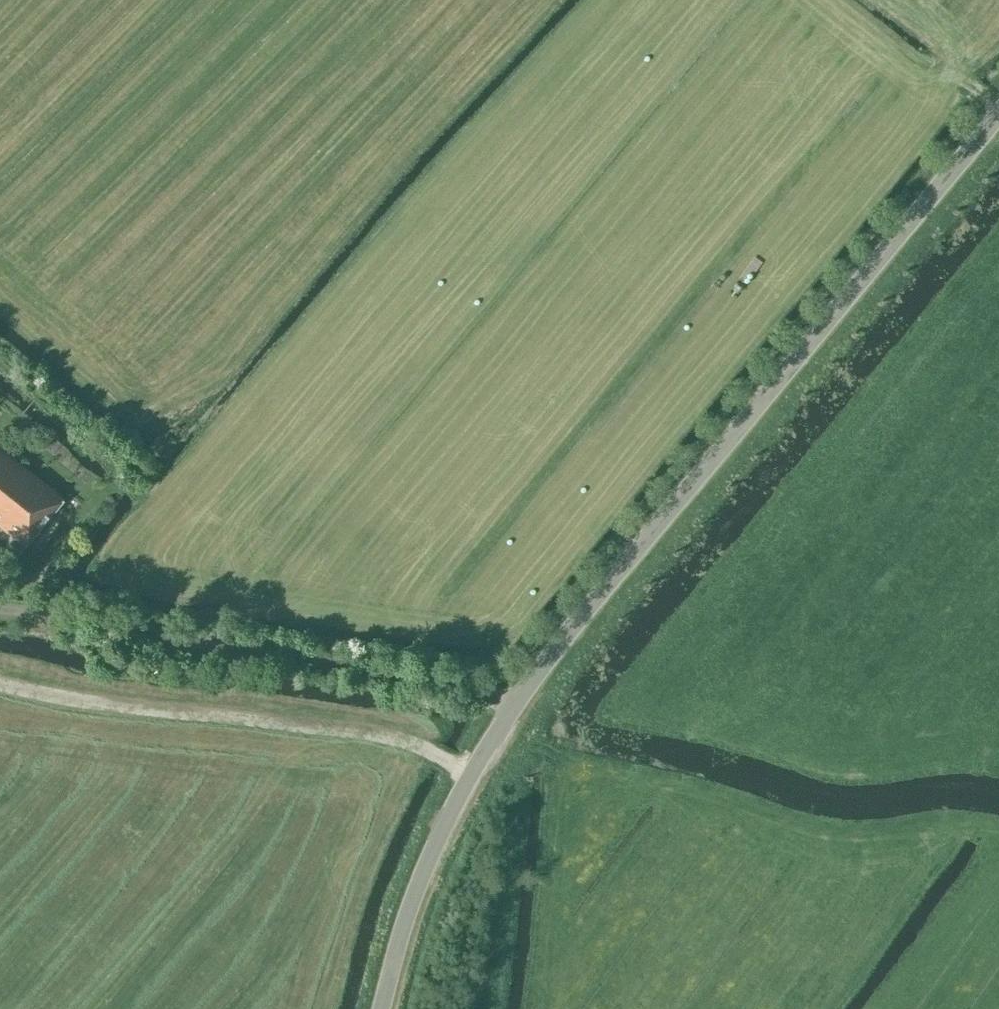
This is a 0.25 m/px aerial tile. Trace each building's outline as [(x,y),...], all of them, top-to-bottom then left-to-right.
[(67,495),(0,444),(0,527),(14,539),(10,544),(21,552),(25,547),(26,548),(67,495)]
